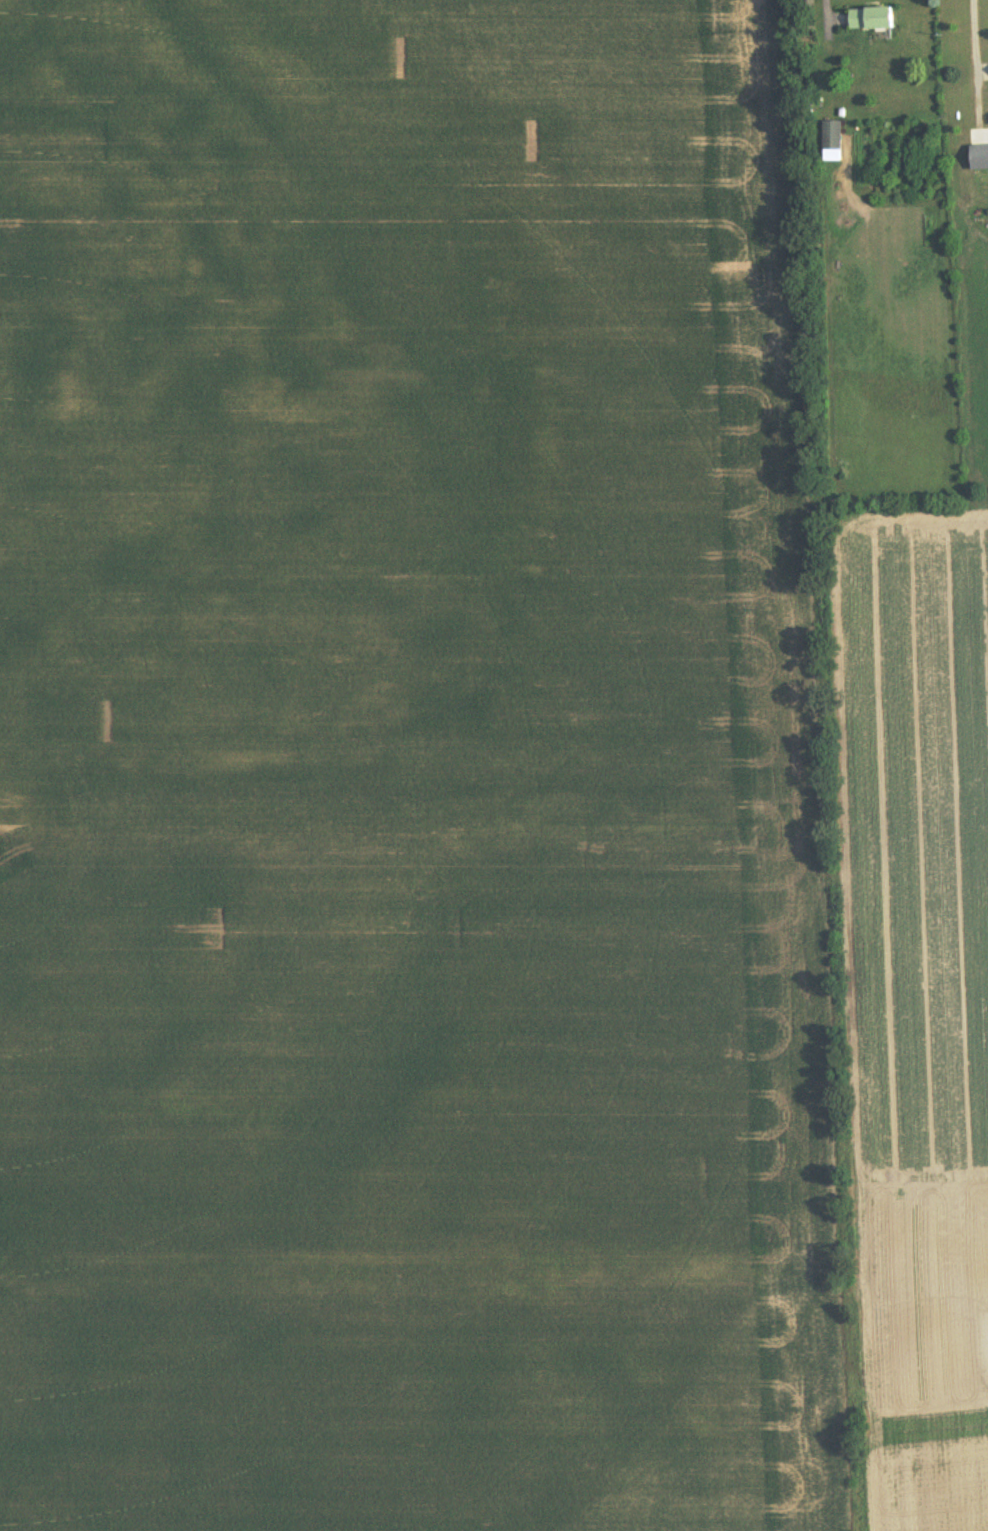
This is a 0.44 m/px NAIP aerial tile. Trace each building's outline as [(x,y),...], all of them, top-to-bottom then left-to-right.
[(850,30),(892,30),(892,9),(850,9),(850,30)] [(842,122),(823,122),(823,163),(842,163),(842,122)] [(971,171),(987,171),(987,147),(970,147),(971,171)]
